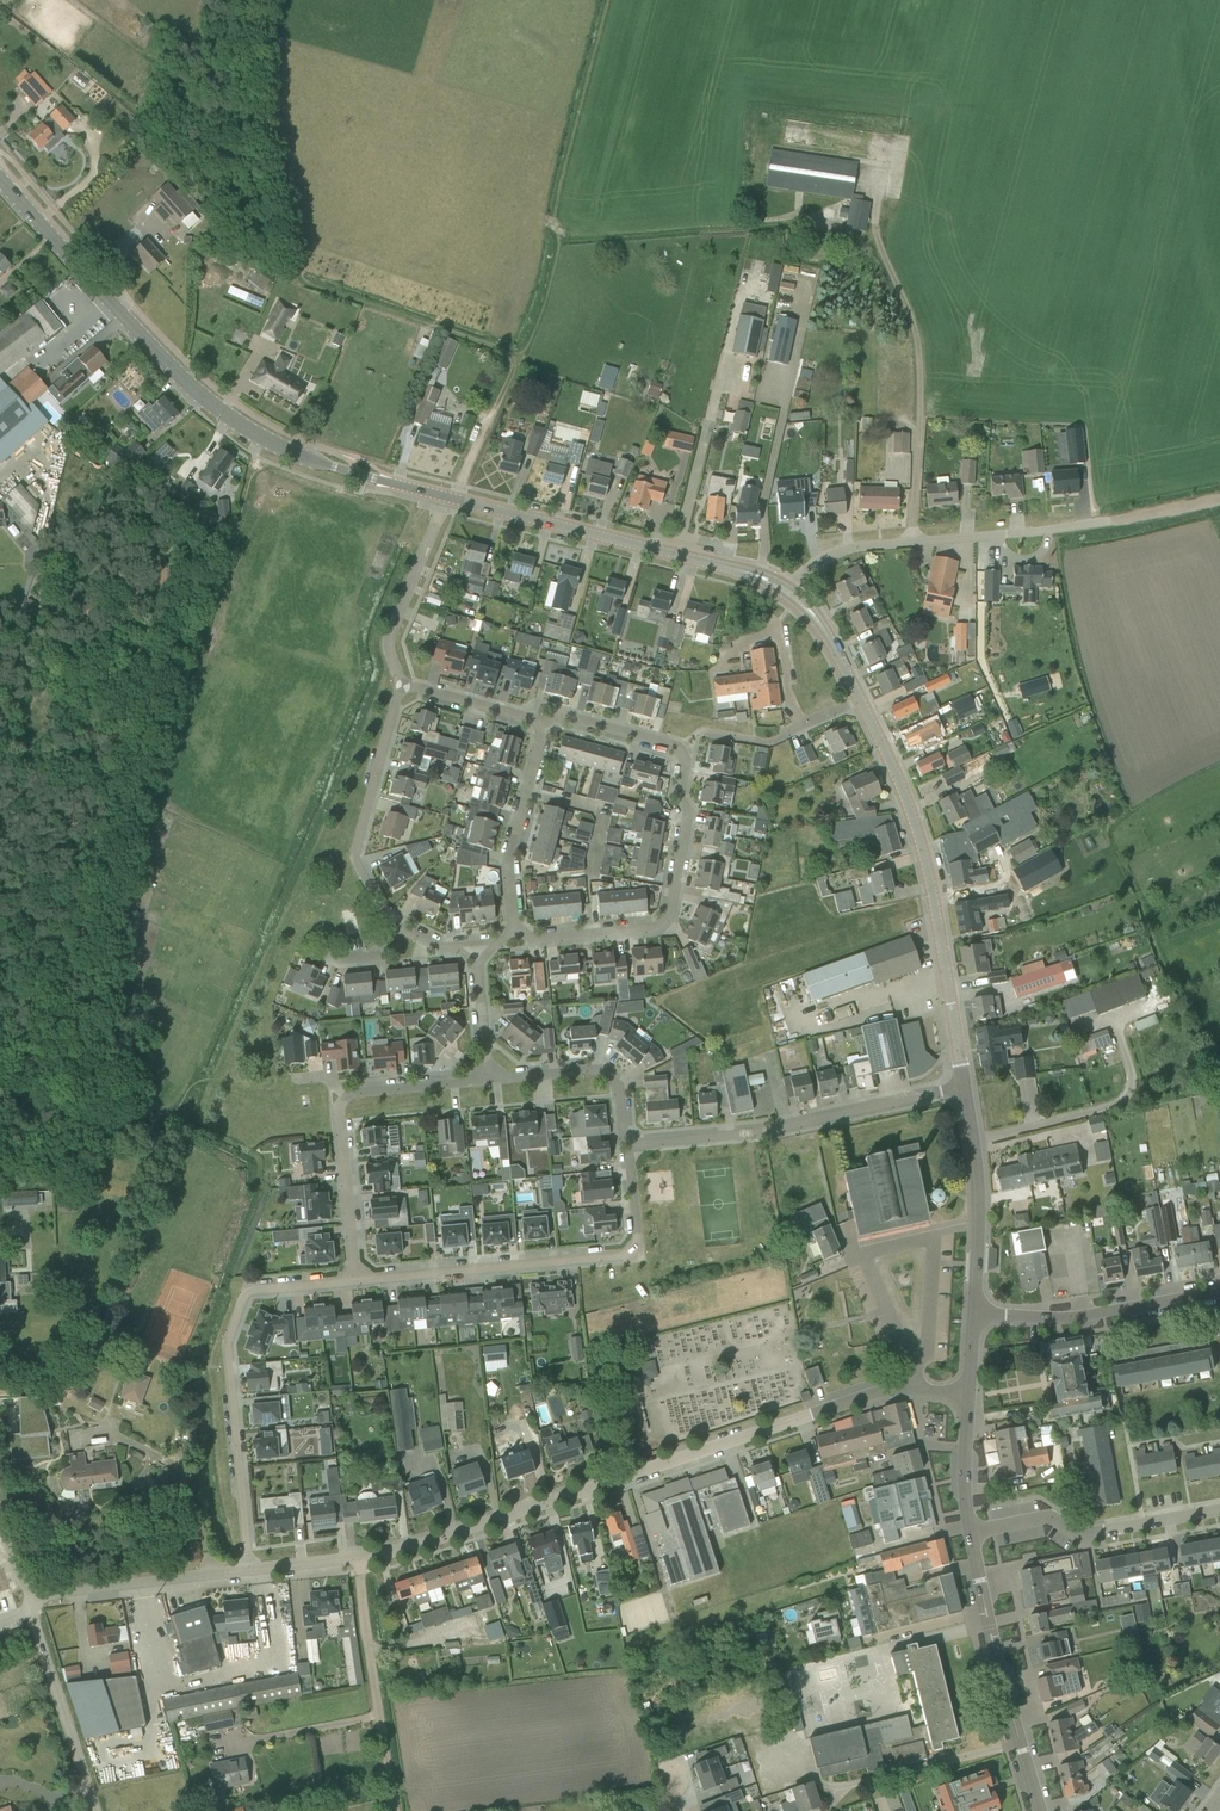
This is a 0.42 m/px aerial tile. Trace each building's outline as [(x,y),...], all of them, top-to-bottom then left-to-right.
[(26,72),(16,80),(20,84),(17,86),(37,108),(49,97),(48,96),(30,75),(29,75),(26,72)] [(31,134),(28,137),(40,150),(43,148),(44,147),(48,152),(64,137),(60,132),(62,130),(64,132),(76,121),(74,119),(62,106),(59,109),(50,117),(51,117),(43,124),(42,124),(37,129),(31,134)] [(846,229),(866,232),(867,223),(869,223),(869,219),(868,219),(871,202),(863,201),(864,196),(853,195),(858,163),(771,149),(765,186),(851,200),(846,229)] [(154,165),(149,171),(154,175),(159,169),(154,165)] [(170,217),(177,225),(198,206),(182,188),(176,193),(168,183),(151,198),(159,208),(155,212),(164,222),(170,217)] [(133,253),(151,273),(165,260),(147,240),(133,253)] [(2,274),(11,266),(0,254),(0,276),(2,274)] [(773,263),(769,278),(779,280),(782,266),(773,263)] [(247,295),(246,302),(261,305),(262,298),(247,295)] [(269,321),(262,332),(278,342),(286,329),(283,328),(289,318),(291,320),(297,310),(291,306),(289,308),(284,305),(285,303),(279,299),(267,319),(269,321)] [(4,373),(47,338),(48,339),(62,328),(41,301),(26,313),(27,313),(0,334),(0,376),(4,373)] [(733,353),(757,358),(767,311),(743,306),(733,353)] [(778,317),(768,361),(788,365),(797,321),(778,317)] [(332,344),(340,347),(344,337),(336,334),(332,344)] [(450,361),(442,357),(450,339),(441,335),(429,363),(446,370),(450,361)] [(418,345),(413,356),(425,361),(433,343),(422,338),(419,345),(418,345)] [(47,390),(60,404),(93,375),(92,375),(99,369),(98,367),(106,361),(95,348),(75,365),(73,363),(60,374),(63,376),(48,389),(47,390)] [(305,387),(262,362),(251,380),(269,390),(269,389),(295,405),(305,387)] [(1,463),(47,422),(31,404),(47,390),(48,389),(32,372),(28,367),(0,392),(0,464),(1,463)] [(794,396),(806,399),(812,380),(799,377),(794,396)] [(648,390),(660,393),(662,385),(656,384),(657,381),(655,381),(654,383),(650,382),(648,390)] [(428,386),(413,422),(422,425),(431,402),(435,403),(441,391),(428,386)] [(578,404),(596,407),(598,394),(581,391),(578,404)] [(149,405),(138,415),(148,427),(149,426),(155,432),(162,426),(165,428),(171,423),(180,414),(164,397),(152,407),(152,408),(149,405)] [(736,411),(732,432),(746,435),(751,414),(736,411)] [(862,431),(871,431),(872,419),(862,418),(862,431)] [(593,419),(589,441),(597,443),(602,421),(593,419)] [(417,443),(443,450),(450,427),(428,421),(426,429),(422,428),(417,443)] [(551,422),(547,432),(552,433),(555,423),(551,422)] [(784,437),(794,438),(796,425),(787,424),(784,437)] [(526,455),(535,458),(547,430),(534,427),(526,455)] [(1065,430),(1069,465),(1086,463),(1082,429),(1065,430)] [(665,446),(691,453),(694,439),(668,432),(665,446)] [(894,453),(908,454),(909,434),(895,433),(894,453)] [(746,472),(766,476),(769,464),(765,463),(771,438),(755,434),(746,472)] [(498,470),(517,475),(522,458),(518,457),(522,444),(504,439),(500,454),(503,454),(498,470)] [(645,441),(643,447),(652,451),(655,444),(645,441)] [(105,459),(126,473),(147,454),(135,442),(125,451),(115,445),(105,459)] [(166,442),(149,458),(159,469),(166,463),(162,459),(173,449),(166,442)] [(547,465),(543,481),(561,486),(566,469),(565,469),(567,461),(579,464),(584,446),(571,442),(567,458),(551,453),(548,465),(547,465)] [(631,446),(628,453),(636,456),(638,449),(631,446)] [(201,479),(215,489),(223,477),(221,476),(234,459),(232,458),(221,450),(201,479)] [(1042,450),(1028,451),(1030,475),(1044,474),(1042,451),(1042,450)] [(822,456),(822,462),(827,465),(832,462),(832,457),(827,454),(822,456)] [(589,459),(584,476),(591,478),(590,480),(590,482),(590,481),(587,493),(605,497),(608,486),(609,484),(609,481),(608,480),(612,465),(589,459)] [(621,459),(615,473),(627,478),(632,464),(621,459)] [(962,484),(973,485),(975,461),(963,461),(962,484)] [(1077,470),(1052,472),(1054,495),(1063,494),(1063,495),(1070,495),(1070,494),(1079,493),(1077,470)] [(1011,495),(1011,499),(1023,498),(1021,475),(991,478),(991,485),(992,497),(1011,495)] [(632,496),(630,507),(646,511),(649,499),(662,502),(664,496),(667,483),(638,476),(637,482),(636,482),(634,488),(633,489),(631,494),(632,496)] [(707,509),(706,521),(722,523),(723,509),(724,505),(731,505),(732,493),(734,493),(736,481),(711,476),(706,498),(709,499),(708,505),(707,509)] [(778,493),(777,493),(780,521),(781,521),(780,521),(788,520),(789,521),(790,521),(789,520),(794,519),(794,521),(795,520),(795,519),(804,518),(804,519),(805,519),(804,508),(802,495),(811,494),(811,493),(810,479),(794,480),(795,492),(778,494),(778,493)] [(186,480),(174,497),(181,502),(193,485),(186,480)] [(1,500),(26,530),(35,522),(39,507),(20,484),(1,500)] [(926,486),(928,506),(957,503),(955,484),(926,486)] [(738,505),(736,505),(736,525),(760,524),(759,505),(756,505),(760,490),(742,487),(738,505)] [(824,506),(825,516),(846,514),(845,502),(844,489),(826,490),(827,506),(824,506)] [(860,508),(898,509),(898,490),(860,489),(860,508)] [(217,501),(219,517),(230,516),(228,500),(217,501)] [(183,505),(180,510),(187,514),(190,509),(183,505)] [(465,589),(481,593),(485,577),(487,578),(490,567),(483,565),(487,548),(469,543),(464,560),(473,562),(465,589)] [(503,580),(517,583),(520,574),(530,576),(534,560),(515,555),(511,571),(506,570),(503,580)] [(958,562),(934,557),(922,614),(946,619),(958,562)] [(850,580),(836,586),(844,603),(855,598),(858,597),(854,588),(866,583),(863,577),(858,566),(863,564),(861,559),(852,563),(852,564),(854,568),(846,572),(850,580)] [(1014,566),(1013,587),(1023,588),(1023,604),(1036,604),(1036,588),(1052,588),(1052,572),(1042,572),(1042,566),(1014,566)] [(556,593),(551,609),(567,613),(571,598),(574,588),(575,588),(580,572),(562,567),(557,583),(558,584),(556,593)] [(984,571),(984,602),(999,602),(999,571),(984,571)] [(597,612),(607,614),(612,597),(622,600),(626,584),(608,579),(604,595),(601,594),(597,612)] [(485,598),(494,600),(497,584),(488,582),(485,598)] [(859,593),(863,603),(878,596),(874,586),(859,593)] [(444,588),(441,593),(447,597),(450,592),(444,588)] [(637,612),(648,615),(650,607),(668,612),(673,596),(654,591),(651,604),(640,601),(637,612)] [(27,599),(23,611),(32,614),(37,602),(27,599)] [(695,641),(707,644),(709,637),(710,638),(717,613),(709,611),(711,606),(703,604),(703,606),(688,603),(684,618),(699,622),(696,634),(697,634),(695,641)] [(850,616),(858,634),(872,627),(869,619),(880,614),(876,605),(865,610),(864,610),(850,616)] [(612,632),(619,634),(626,610),(619,608),(612,632)] [(542,636),(568,644),(576,617),(560,613),(556,625),(546,622),(542,636)] [(445,618),(447,627),(457,625),(454,616),(445,618)] [(874,624),(878,632),(885,629),(892,626),(888,617),(874,624)] [(669,640),(674,621),(664,619),(657,647),(666,649),(669,640)] [(479,631),(484,632),(490,629),(491,625),(482,622),(479,631)] [(669,640),(668,642),(672,643),(671,647),(677,649),(678,645),(680,645),(685,626),(677,624),(673,623),(669,640)] [(956,636),(956,640),(966,640),(966,624),(956,624),(956,627),(956,636)] [(862,648),(870,665),(886,658),(882,649),(892,644),(885,629),(878,632),(874,634),(877,641),(862,648)] [(517,633),(515,643),(522,645),(524,635),(517,633)] [(578,634),(572,637),(577,645),(583,642),(578,634)] [(446,670),(460,674),(465,655),(452,651),(454,645),(439,641),(434,661),(443,663),(441,672),(445,673),(446,670)] [(483,684),(494,687),(500,665),(499,665),(501,656),(488,653),(490,646),(476,642),(469,670),(478,672),(476,679),(483,681),(483,684)] [(896,651),(900,659),(902,658),(902,659),(914,653),(910,645),(896,651)] [(752,700),(753,710),(781,706),(773,649),(750,651),(753,674),(714,679),(716,697),(756,691),(757,699),(752,700)] [(579,670),(587,672),(592,652),(584,650),(579,670)] [(587,672),(595,674),(600,654),(592,652),(587,672)] [(547,655),(541,675),(549,677),(545,693),(558,697),(563,677),(565,669),(568,660),(547,655)] [(893,670),(876,678),(885,695),(896,690),(899,688),(895,680),(909,673),(904,664),(902,659),(902,658),(900,659),(890,663),(893,670)] [(511,689),(518,691),(519,688),(530,691),(535,671),(537,664),(523,661),(523,663),(509,659),(504,678),(513,681),(511,689)] [(689,661),(687,665),(689,669),(693,669),(696,665),(693,661),(689,661)] [(563,677),(558,697),(571,700),(577,681),(579,673),(565,669),(563,677)] [(903,685),(907,693),(928,683),(924,675),(910,681),(911,682),(903,685)] [(924,686),(928,694),(951,683),(950,682),(947,676),(947,675),(924,686)] [(587,702),(600,706),(605,686),(606,681),(593,677),(587,702)] [(600,706),(613,709),(618,692),(625,694),(628,683),(607,678),(605,686),(600,706)] [(628,713),(641,717),(647,697),(650,686),(649,686),(649,689),(628,683),(625,694),(633,696),(628,713)] [(647,697),(641,717),(655,720),(659,704),(667,706),(670,694),(671,690),(658,686),(657,688),(655,699),(647,697)] [(891,708),(896,720),(918,710),(922,718),(939,709),(935,699),(927,703),(924,696),(914,700),(913,698),(891,708)] [(970,696),(951,704),(956,716),(975,707),(970,696)] [(415,713),(410,730),(423,734),(421,740),(428,742),(437,745),(440,734),(435,733),(428,731),(430,722),(434,723),(435,718),(436,715),(422,711),(421,715),(415,713)] [(746,713),(736,714),(737,721),(746,720),(746,713)] [(1016,718),(1005,723),(1012,738),(1022,734),(1016,718)] [(904,736),(909,748),(931,737),(926,726),(904,736)] [(457,750),(465,753),(468,743),(472,729),(463,727),(457,750)] [(839,727),(824,733),(830,746),(834,744),(837,752),(834,754),(833,754),(831,755),(834,764),(847,758),(843,751),(856,745),(852,736),(850,736),(846,727),(840,730),(839,727)] [(472,729),(468,743),(475,745),(476,743),(478,743),(481,732),(472,729)] [(497,731),(495,739),(502,741),(500,749),(517,754),(521,740),(504,736),(505,733),(497,731)] [(1003,733),(1001,737),(1005,744),(1011,741),(1007,731),(1003,733)] [(559,754),(557,758),(559,759),(573,762),(579,741),(563,737),(559,754)] [(579,741),(573,762),(588,767),(594,745),(579,741)] [(418,769),(427,771),(431,757),(444,761),(445,760),(453,763),(456,752),(447,750),(448,748),(437,745),(428,742),(426,751),(423,750),(424,749),(404,744),(399,762),(419,767),(418,769)] [(594,745),(588,767),(603,771),(609,749),(594,745)] [(795,751),(802,767),(816,760),(809,745),(795,751)] [(711,746),(708,759),(712,760),(711,764),(717,765),(716,773),(727,775),(732,776),(732,774),(735,762),(735,759),(731,758),(728,758),(730,749),(711,746)] [(964,746),(946,754),(947,755),(949,760),(953,768),(971,760),(964,746)] [(993,751),(995,757),(1006,752),(1006,751),(1008,750),(1006,746),(1004,747),(1004,746),(993,751)] [(489,747),(484,767),(502,772),(504,765),(513,768),(517,754),(500,749),(500,750),(489,747)] [(609,749),(603,771),(619,775),(625,753),(609,749)] [(554,753),(551,765),(557,766),(559,759),(557,758),(559,754),(554,753)] [(927,759),(916,763),(922,776),(932,771),(944,765),(941,757),(940,755),(939,753),(927,759)] [(756,754),(755,756),(760,757),(762,763),(761,768),(765,768),(767,756),(766,755),(757,754),(756,754)] [(625,766),(620,786),(631,789),(634,787),(636,780),(643,782),(648,762),(638,760),(637,762),(634,761),(632,768),(625,766)] [(648,762),(643,782),(649,784),(648,789),(659,792),(662,781),(657,780),(661,768),(658,767),(658,765),(648,762)] [(479,766),(476,776),(477,776),(485,778),(482,789),(506,796),(510,782),(500,779),(502,772),(484,767),(479,766)] [(459,770),(443,767),(440,780),(457,783),(459,770)] [(942,776),(947,787),(965,778),(959,767),(942,776)] [(400,804),(409,806),(414,787),(425,790),(428,777),(408,771),(405,779),(395,776),(390,794),(402,797),(400,804)] [(588,798),(595,800),(601,775),(594,773),(588,798)] [(841,784),(857,820),(875,817),(874,807),(868,808),(865,803),(871,800),(870,798),(880,793),(872,774),(867,776),(866,773),(841,784)] [(700,802),(721,805),(723,791),(733,793),(736,779),(716,776),(715,784),(707,782),(705,790),(703,790),(700,802)] [(565,790),(565,792),(572,794),(574,794),(575,790),(573,790),(570,789),(572,781),(568,780),(568,781),(568,783),(566,791),(565,790)] [(449,785),(444,787),(448,795),(453,792),(449,785)] [(471,798),(469,808),(470,808),(489,813),(486,812),(487,805),(502,809),(506,796),(482,789),(479,800),(471,798)] [(607,789),(603,801),(614,803),(617,792),(607,789)] [(939,803),(950,824),(967,816),(970,822),(983,815),(970,790),(957,796),(956,794),(939,803)] [(957,833),(945,835),(950,864),(948,865),(952,888),(964,886),(989,882),(996,880),(994,869),(987,871),(986,869),(972,871),(970,863),(978,862),(977,854),(999,841),(1001,846),(1005,844),(1025,833),(1034,829),(1030,820),(1019,797),(983,815),(970,822),(961,827),(963,830),(964,832),(957,833)] [(380,836),(399,841),(401,832),(404,832),(407,819),(414,821),(418,809),(409,806),(400,804),(398,813),(400,813),(400,816),(389,813),(385,826),(383,825),(380,836)] [(646,804),(643,813),(660,817),(662,809),(646,804)] [(612,813),(625,817),(627,808),(615,805),(612,813)] [(538,819),(566,827),(567,822),(570,822),(572,813),(546,806),(544,815),(539,814),(538,819)] [(470,808),(468,817),(472,822),(474,822),(472,831),(495,837),(498,824),(487,821),(489,813),(470,808)] [(705,832),(732,837),(734,825),(732,822),(730,821),(731,815),(715,812),(713,819),(707,818),(705,832)] [(638,815),(634,832),(637,833),(666,838),(667,833),(663,832),(664,823),(649,820),(650,817),(638,815)] [(863,850),(866,860),(882,855),(882,856),(902,850),(893,823),(891,824),(888,815),(875,817),(857,820),(828,824),(831,842),(852,840),(866,838),(869,848),(863,850)] [(538,834),(556,839),(559,831),(564,832),(566,827),(538,819),(536,825),(541,826),(538,834)] [(767,822),(756,820),(754,832),(765,834),(767,822)] [(577,830),(591,834),(594,825),(580,821),(577,830)] [(606,842),(620,844),(623,830),(620,830),(609,828),(606,842)] [(465,829),(459,850),(463,851),(471,853),(481,855),(478,854),(479,847),(491,850),(495,837),(472,831),(465,829)] [(574,840),(589,844),(591,834),(577,830),(576,830),(574,840)] [(722,857),(731,858),(734,845),(730,844),(732,837),(705,832),(702,846),(716,848),(715,855),(722,857)] [(665,844),(666,838),(637,833),(636,839),(642,840),(641,848),(659,851),(661,843),(665,844)] [(530,847),(558,854),(560,849),(554,847),(556,839),(538,834),(536,843),(532,841),(530,847)] [(838,842),(840,852),(854,849),(852,840),(838,842)] [(1029,840),(1008,851),(1016,865),(1036,855),(1035,852),(1038,850),(1033,840),(1030,842),(1029,840)] [(428,841),(405,846),(409,853),(410,856),(423,850),(425,853),(432,849),(428,841)] [(606,845),(604,856),(620,859),(621,853),(622,848),(606,845)] [(531,862),(549,867),(551,858),(557,860),(558,854),(530,847),(529,852),(533,854),(531,862)] [(633,855),(632,861),(636,862),(641,863),(652,865),(656,866),(661,866),(662,861),(658,860),(658,858),(659,852),(659,851),(641,848),(639,848),(635,847),(634,849),(633,855)] [(463,851),(459,850),(458,849),(457,855),(472,859),(471,853),(463,851)] [(571,858),(584,861),(586,853),(571,849),(569,857),(571,858)] [(472,859),(473,876),(477,876),(476,870),(480,870),(480,867),(486,867),(486,857),(481,855),(471,853),(472,859)] [(1049,853),(1013,872),(1024,892),(1060,873),(1049,853)] [(393,887),(395,890),(404,885),(402,882),(413,876),(401,855),(380,866),(384,874),(383,875),(386,880),(387,879),(391,887),(393,887)] [(604,856),(602,865),(610,867),(614,867),(618,868),(620,859),(604,856)] [(700,860),(697,874),(720,878),(723,866),(729,868),(731,858),(722,857),(721,864),(700,860)] [(561,871),(561,873),(585,871),(584,861),(571,858),(570,862),(565,861),(565,864),(564,865),(561,870),(561,871)] [(632,861),(631,867),(637,868),(635,877),(654,880),(656,871),(660,872),(661,866),(656,866),(652,865),(641,863),(636,862),(632,861)] [(866,866),(845,872),(848,882),(860,879),(868,877),(868,876),(866,866)] [(862,887),(858,888),(862,906),(874,903),(872,896),(893,891),(888,871),(877,874),(871,875),(873,885),(862,887)] [(694,888),(718,892),(720,878),(697,874),(694,888)] [(816,879),(822,898),(832,895),(831,892),(828,890),(826,885),(825,883),(827,879),(826,875),(816,879)] [(425,876),(410,893),(422,899),(417,910),(424,913),(425,911),(427,912),(427,915),(431,917),(434,915),(435,916),(444,898),(436,894),(437,892),(433,890),(437,882),(425,876)] [(536,878),(537,885),(545,885),(544,877),(536,878)] [(536,882),(526,882),(526,891),(536,890),(536,882)] [(475,897),(478,924),(487,923),(486,921),(495,920),(492,889),(483,890),(484,896),(475,897)] [(629,891),(632,913),(648,912),(647,904),(652,904),(652,896),(646,896),(645,889),(629,891)] [(833,894),(838,912),(855,908),(851,890),(833,894)] [(469,923),(469,925),(478,924),(475,897),(464,898),(464,891),(451,893),(448,914),(451,914),(451,911),(459,910),(461,924),(469,923)] [(629,891),(614,892),(616,915),(632,913),(629,891)] [(719,900),(739,903),(741,894),(721,891),(719,900)] [(614,892),(598,894),(600,916),(616,915),(614,892)] [(580,893),(564,895),(566,917),(582,915),(580,893)] [(564,895),(548,896),(550,918),(566,917),(564,895)] [(955,904),(960,935),(981,931),(978,913),(1009,907),(1006,895),(955,904)] [(548,896),(532,898),(534,920),(550,918),(548,896)] [(691,922),(712,931),(716,921),(724,925),(734,903),(739,903),(719,900),(708,898),(706,910),(701,908),(700,911),(697,909),(691,922)] [(1088,907),(1081,910),(1084,916),(1091,913),(1088,907)] [(987,921),(989,934),(999,932),(998,929),(1005,928),(1004,918),(987,921)] [(691,922),(686,935),(689,936),(687,939),(698,944),(696,949),(707,954),(711,955),(714,946),(720,934),(712,931),(691,922)] [(121,938),(120,946),(127,947),(127,948),(133,949),(134,939),(133,939),(134,927),(128,927),(127,938),(121,938)] [(803,975),(812,1002),(873,980),(875,985),(921,968),(910,936),(803,975)] [(967,959),(969,975),(990,972),(987,956),(991,955),(993,952),(991,940),(976,943),(977,947),(962,949),(964,960),(967,959)] [(682,950),(695,982),(707,977),(703,967),(700,968),(691,947),(682,950)] [(632,949),(634,976),(663,973),(660,949),(644,950),(644,948),(632,949)] [(1065,950),(1054,954),(1056,961),(1068,958),(1065,950)] [(605,954),(592,955),(593,967),(594,975),(595,985),(610,983),(610,980),(627,978),(626,969),(625,957),(614,958),(613,951),(609,952),(610,954),(605,955),(605,954)] [(549,962),(551,982),(566,981),(565,975),(579,974),(577,955),(558,957),(558,961),(549,962)] [(1144,977),(1158,974),(1153,956),(1139,959),(1144,977)] [(535,984),(536,992),(545,991),(542,963),(533,964),(534,966),(528,967),(528,959),(509,961),(510,970),(508,970),(505,973),(505,977),(509,980),(511,980),(512,988),(530,987),(530,984),(535,984)] [(678,960),(675,963),(675,967),(678,969),(682,969),(684,967),(684,963),(682,960),(678,960)] [(306,994),(318,999),(327,979),(318,975),(320,971),(304,964),(300,973),(298,972),(299,972),(290,968),(284,984),(292,988),(294,983),(308,989),(306,994)] [(450,964),(442,965),(442,967),(444,987),(452,986),(452,992),(460,991),(459,985),(457,965),(450,966),(450,964)] [(429,977),(422,977),(423,990),(423,992),(430,992),(430,988),(444,987),(442,967),(442,965),(435,965),(435,967),(428,968),(428,969),(429,977)] [(1061,965),(1013,980),(1018,997),(1067,982),(1061,965)] [(407,968),(400,969),(400,971),(402,992),(403,1000),(411,1000),(410,994),(417,993),(423,992),(423,990),(422,977),(421,970),(415,971),(414,969),(408,970),(407,970),(407,968)] [(386,981),(379,981),(379,983),(381,998),(387,998),(386,993),(402,992),(400,971),(385,972),(386,981)] [(364,972),(357,973),(357,975),(359,996),(372,995),(373,999),(381,998),(381,996),(379,983),(372,984),(371,973),(364,974),(364,972)] [(989,975),(991,984),(1007,981),(1006,972),(989,975)] [(328,997),(325,1004),(339,1009),(340,1004),(342,1005),(351,1004),(359,1003),(360,1003),(359,996),(357,975),(357,973),(349,974),(350,976),(343,976),(344,984),(345,989),(340,989),(332,986),(328,997)] [(1063,1013),(1066,1021),(1096,1010),(1098,1016),(1109,1012),(1147,997),(1138,975),(1119,983),(1060,1003),(1063,1011),(1062,1011),(1062,1013),(1063,1013)] [(629,1000),(641,998),(645,998),(644,989),(643,985),(638,986),(635,986),(628,987),(629,1000)] [(985,998),(973,1000),(976,1021),(988,1019),(996,1018),(993,998),(993,997),(985,998)] [(440,1004),(441,1011),(456,1009),(455,1002),(440,1004)] [(564,1034),(564,1036),(565,1038),(566,1039),(568,1039),(569,1051),(591,1049),(590,1040),(596,1039),(595,1035),(600,1034),(608,1036),(613,1013),(616,1002),(602,1003),(603,1011),(602,1016),(600,1026),(588,1027),(570,1029),(570,1031),(567,1032),(566,1032),(564,1034)] [(510,1046),(512,1047),(528,1027),(516,1017),(515,1018),(515,1015),(523,1014),(522,1003),(503,1005),(504,1016),(507,1016),(507,1020),(511,1024),(501,1036),(507,1041),(508,1043),(510,1046)] [(618,1003),(615,1014),(628,1013),(628,1003),(618,1003)] [(1047,1013),(1045,1017),(1045,1021),(1049,1024),(1054,1023),(1056,1020),(1056,1016),(1053,1013),(1047,1013)] [(404,1015),(417,1026),(418,1026),(417,1014),(404,1015)] [(1136,1031),(1157,1023),(1154,1014),(1133,1022),(1136,1031)] [(404,1015),(390,1016),(391,1024),(397,1030),(405,1029),(405,1027),(404,1015)] [(404,1015),(405,1027),(417,1026),(404,1015)] [(439,1021),(428,1035),(442,1046),(447,1041),(451,1044),(462,1030),(459,1027),(460,1024),(460,1021),(458,1019),(456,1018),(453,1018),(451,1020),(447,1017),(442,1024),(439,1021)] [(614,1049),(625,1058),(645,1034),(639,1029),(636,1032),(626,1023),(614,1020),(610,1040),(617,1041),(619,1043),(614,1049)] [(846,1078),(851,1077),(853,1089),(857,1088),(858,1091),(865,1090),(877,1088),(874,1074),(905,1067),(908,1079),(917,1077),(921,1076),(925,1073),(929,1070),(931,1068),(933,1066),(936,1061),(925,1052),(918,1022),(897,1027),(896,1020),(861,1027),(867,1056),(858,1058),(857,1055),(846,1058),(848,1066),(844,1067),(846,1078)] [(303,1022),(302,1031),(313,1032),(314,1023),(303,1022)] [(528,1027),(512,1047),(514,1049),(515,1050),(517,1050),(519,1051),(525,1056),(535,1043),(539,1047),(544,1046),(544,1049),(555,1048),(553,1029),(543,1030),(543,1031),(543,1038),(540,1038),(540,1037),(528,1027)] [(986,1067),(987,1076),(997,1074),(996,1065),(1010,1063),(1008,1050),(1015,1049),(1014,1047),(1023,1045),(1020,1030),(999,1033),(998,1027),(978,1030),(984,1067),(986,1067)] [(1078,1040),(1083,1054),(1112,1044),(1108,1030),(1078,1040)] [(284,1047),(281,1055),(285,1057),(286,1064),(303,1063),(303,1057),(307,1056),(307,1058),(317,1057),(315,1041),(292,1031),(288,1039),(284,1039),(284,1047)] [(643,1063),(646,1069),(664,1060),(659,1050),(649,1042),(652,1039),(645,1034),(625,1058),(636,1067),(641,1061),(643,1063)] [(414,1055),(413,1056),(414,1062),(415,1063),(415,1066),(434,1065),(433,1055),(437,1055),(439,1056),(445,1049),(442,1046),(428,1035),(426,1037),(426,1045),(413,1046),(414,1055)] [(686,1043),(690,1050),(703,1043),(696,1038),(686,1043)] [(335,1043),(321,1045),(322,1061),(336,1060),(337,1071),(348,1070),(350,1072),(353,1072),(356,1071),(358,1069),(359,1069),(357,1046),(347,1047),(347,1042),(335,1043)] [(388,1048),(373,1050),(375,1070),(395,1068),(395,1063),(404,1062),(403,1050),(402,1043),(388,1045),(388,1048)] [(786,1050),(779,1052),(781,1062),(788,1060),(786,1050)] [(673,1059),(674,1077),(688,1075),(686,1052),(673,1059)] [(1015,1061),(1018,1080),(1036,1077),(1033,1058),(1015,1061)] [(708,1094),(697,1095),(700,1118),(700,1120),(709,1119),(709,1117),(717,1117),(716,1105),(721,1104),(719,1093),(726,1091),(731,1115),(753,1110),(744,1065),(722,1070),(725,1084),(718,1086),(707,1087),(708,1094)] [(827,1071),(815,1074),(821,1098),(836,1094),(834,1086),(836,1086),(837,1088),(838,1088),(835,1075),(840,1074),(838,1066),(833,1068),(833,1070),(827,1071)] [(666,1076),(644,1078),(645,1088),(647,1088),(648,1103),(646,1103),(648,1123),(679,1120),(677,1100),(669,1101),(667,1086),(666,1076)] [(791,1076),(783,1078),(784,1086),(792,1084),(794,1097),(795,1097),(795,1095),(797,1095),(799,1103),(814,1099),(809,1076),(791,1079),(791,1076)] [(573,1129),(571,1131),(572,1138),(600,1135),(599,1127),(606,1126),(604,1106),(584,1108),(585,1110),(579,1111),(577,1113),(578,1128),(573,1129)] [(520,1114),(512,1115),(513,1127),(514,1137),(530,1135),(531,1147),(548,1146),(548,1140),(546,1125),(537,1126),(536,1113),(528,1114),(527,1111),(519,1112),(520,1114)] [(546,1125),(548,1140),(551,1140),(550,1131),(556,1130),(555,1115),(545,1115),(546,1125)] [(1089,1120),(1093,1134),(1106,1130),(1103,1116),(1089,1120)] [(480,1118),(471,1119),(474,1140),(475,1140),(487,1139),(498,1138),(500,1158),(500,1161),(509,1160),(506,1131),(498,1132),(496,1117),(488,1117),(486,1117),(486,1118),(482,1118),(482,1117),(480,1118)] [(454,1121),(438,1122),(440,1145),(449,1144),(450,1153),(464,1152),(461,1127),(454,1127),(454,1121)] [(367,1129),(362,1129),(364,1148),(371,1148),(372,1157),(400,1154),(399,1144),(389,1145),(387,1127),(375,1128),(374,1127),(368,1127),(367,1129)] [(600,1135),(572,1138),(573,1152),(579,1152),(580,1156),(588,1155),(589,1164),(610,1162),(609,1160),(611,1160),(611,1153),(609,1153),(608,1144),(601,1144),(600,1135)] [(1095,1160),(1110,1159),(1108,1141),(1094,1142),(1095,1160)] [(303,1162),(304,1175),(311,1175),(323,1174),(322,1160),(325,1160),(323,1143),(315,1144),(315,1142),(306,1143),(306,1145),(299,1145),(300,1162),(303,1162)] [(867,1168),(844,1174),(854,1221),(878,1216),(880,1224),(904,1218),(902,1210),(926,1205),(925,1202),(931,1201),(931,1202),(936,1205),(942,1203),(945,1198),(944,1193),(939,1190),(933,1191),(930,1196),(930,1197),(924,1198),(916,1161),(921,1159),(918,1144),(888,1150),(888,1152),(885,1152),(886,1154),(865,1159),(867,1168)] [(1049,1150),(1056,1180),(1083,1174),(1077,1144),(1049,1150)] [(998,1170),(1002,1191),(1056,1180),(1049,1150),(1019,1156),(1021,1165),(998,1170)] [(425,1153),(414,1154),(415,1168),(426,1167),(425,1153)] [(388,1163),(366,1165),(367,1184),(375,1184),(375,1193),(400,1191),(399,1177),(390,1178),(388,1163)] [(509,1167),(511,1180),(525,1179),(524,1171),(517,1165),(509,1166),(509,1167)] [(561,1165),(552,1165),(553,1174),(562,1173),(561,1165)] [(501,1168),(502,1181),(511,1180),(509,1167),(501,1168)] [(598,1172),(581,1174),(584,1201),(613,1198),(613,1197),(614,1196),(614,1189),(612,1188),(612,1181),(602,1182),(599,1181),(598,1172)] [(457,1174),(458,1185),(468,1184),(467,1173),(457,1174)] [(289,1178),(279,1179),(280,1187),(291,1186),(289,1178)] [(1206,1182),(1207,1188),(1208,1193),(1219,1191),(1219,1188),(1219,1180),(1206,1182)] [(470,1184),(471,1195),(487,1194),(486,1183),(470,1184)] [(301,1200),(303,1222),(331,1219),(330,1210),(332,1210),(332,1208),(330,1208),(329,1204),(331,1204),(331,1202),(329,1202),(328,1193),(313,1194),(312,1186),(317,1185),(317,1184),(288,1188),(289,1201),(301,1200)] [(1191,1185),(1183,1187),(1183,1192),(1184,1196),(1192,1195),(1191,1185)] [(552,1189),(540,1190),(542,1209),(554,1208),(552,1189)] [(427,1190),(417,1191),(418,1196),(418,1197),(418,1198),(427,1198),(427,1196),(427,1190)] [(1148,1236),(1142,1237),(1144,1245),(1155,1243),(1156,1247),(1168,1245),(1160,1207),(1158,1196),(1157,1191),(1153,1192),(1153,1196),(1150,1197),(1152,1208),(1147,1209),(1151,1232),(1149,1232),(1147,1234),(1148,1236)] [(37,1192),(28,1192),(28,1196),(29,1205),(38,1204),(42,1204),(42,1192),(37,1192)] [(60,1198),(60,1209),(75,1209),(75,1199),(60,1198)] [(387,1218),(388,1228),(409,1226),(407,1209),(397,1210),(396,1198),(370,1201),(371,1210),(369,1210),(370,1218),(372,1218),(372,1220),(387,1218)] [(559,1200),(554,1201),(555,1212),(563,1211),(563,1210),(565,1210),(565,1205),(559,1200)] [(1125,1201),(1118,1202),(1119,1211),(1126,1210),(1125,1201)] [(790,1216),(795,1246),(816,1243),(825,1264),(839,1257),(838,1254),(842,1253),(820,1203),(790,1216)] [(450,1215),(440,1216),(441,1225),(442,1225),(442,1228),(441,1228),(443,1249),(445,1249),(452,1249),(451,1248),(468,1246),(466,1229),(475,1228),(473,1206),(459,1208),(459,1214),(460,1225),(452,1226),(451,1215),(450,1215)] [(1170,1206),(1161,1208),(1164,1223),(1168,1242),(1176,1241),(1177,1240),(1177,1239),(1173,1221),(1170,1206)] [(593,1210),(584,1211),(585,1226),(586,1235),(594,1234),(603,1233),(603,1236),(611,1235),(611,1233),(617,1232),(615,1216),(605,1217),(605,1209),(593,1210)] [(1201,1212),(1203,1227),(1212,1225),(1210,1211),(1201,1212)] [(522,1221),(520,1221),(521,1230),(523,1230),(524,1241),(548,1239),(547,1232),(549,1231),(548,1212),(537,1213),(538,1218),(522,1220),(522,1221)] [(496,1225),(482,1226),(484,1245),(494,1244),(494,1246),(495,1245),(495,1244),(500,1243),(500,1245),(501,1245),(501,1243),(509,1242),(508,1235),(516,1235),(514,1214),(506,1215),(506,1216),(496,1217),(496,1225)] [(1179,1217),(1181,1229),(1188,1228),(1186,1216),(1179,1217)] [(276,1221),(266,1222),(268,1231),(277,1230),(276,1221)] [(425,1224),(427,1243),(435,1242),(434,1224),(425,1224)] [(1122,1226),(1115,1227),(1118,1247),(1126,1245),(1122,1226)] [(1043,1228),(1009,1234),(1012,1247),(1014,1257),(1016,1256),(1017,1259),(1016,1259),(1017,1261),(1017,1266),(1018,1271),(1019,1274),(1020,1282),(1021,1285),(1022,1287),(1022,1288),(1023,1289),(1025,1291),(1026,1292),(1028,1292),(1030,1292),(1031,1292),(1032,1292),(1033,1292),(1035,1291),(1036,1290),(1038,1288),(1039,1286),(1039,1285),(1039,1283),(1039,1282),(1038,1279),(1049,1277),(1050,1277),(1045,1251),(1047,1250),(1043,1228)] [(1189,1229),(1196,1265),(1213,1261),(1210,1243),(1200,1245),(1197,1228),(1189,1229)] [(1176,1250),(1179,1268),(1196,1265),(1189,1229),(1182,1231),(1183,1238),(1177,1239),(1177,1240),(1176,1241),(1177,1249),(1176,1250)] [(272,1232),(273,1244),(299,1241),(298,1230),(272,1232)] [(386,1255),(386,1257),(395,1256),(394,1254),(402,1253),(401,1241),(410,1240),(409,1233),(376,1236),(377,1256),(386,1255)] [(319,1263),(320,1265),(328,1265),(328,1263),(334,1262),(334,1259),(336,1259),(335,1251),(333,1251),(333,1243),(329,1243),(328,1235),(317,1236),(308,1238),(309,1247),(305,1247),(307,1264),(319,1263)] [(1136,1270),(1138,1277),(1165,1271),(1163,1258),(1148,1261),(1147,1257),(1148,1257),(1146,1247),(1133,1250),(1136,1264),(1135,1264),(1136,1270)] [(1104,1273),(1106,1282),(1125,1279),(1120,1251),(1113,1253),(1114,1259),(1104,1261),(1103,1252),(1095,1254),(1098,1274),(1104,1273)] [(5,1306),(4,1300),(11,1300),(10,1282),(5,1282),(5,1269),(9,1269),(8,1255),(0,1255),(0,1306),(5,1306)] [(800,1277),(803,1284),(819,1277),(816,1270),(800,1277)] [(26,1274),(17,1275),(18,1294),(27,1293),(26,1274)] [(543,1284),(531,1285),(533,1311),(546,1310),(545,1307),(560,1305),(560,1309),(573,1307),(571,1281),(558,1283),(558,1286),(544,1287),(543,1284)] [(499,1312),(500,1322),(499,1312),(509,1311),(510,1317),(523,1316),(521,1293),(512,1294),(512,1287),(502,1288),(502,1287),(497,1288),(499,1312)] [(483,1299),(475,1300),(477,1324),(490,1323),(489,1313),(499,1312),(500,1322),(497,1288),(492,1288),(492,1289),(482,1290),(483,1299)] [(466,1292),(452,1293),(455,1317),(464,1316),(465,1325),(477,1324),(475,1300),(467,1301),(466,1292)] [(455,1317),(452,1293),(439,1294),(439,1301),(432,1302),(435,1326),(442,1325),(441,1318),(455,1317)] [(424,1296),(411,1297),(413,1321),(414,1330),(413,1321),(426,1319),(427,1329),(435,1328),(435,1326),(432,1304),(425,1305),(424,1296)] [(398,1305),(390,1306),(392,1318),(392,1322),(392,1325),(393,1330),(400,1329),(400,1322),(413,1321),(411,1297),(397,1298),(398,1305)] [(344,1314),(346,1337),(356,1336),(355,1336),(354,1326),(369,1325),(366,1300),(361,1301),(361,1302),(351,1303),(352,1314),(344,1314)] [(371,1300),(366,1300),(369,1325),(384,1323),(381,1300),(371,1301),(371,1300)] [(324,1305),(319,1305),(321,1330),(322,1340),(323,1340),(336,1338),(346,1337),(344,1314),(335,1315),(334,1304),(324,1305)] [(321,1330),(319,1305),(314,1306),(304,1307),(305,1318),(296,1318),(298,1342),(308,1341),(307,1331),(321,1330)] [(250,1352),(259,1355),(259,1353),(265,1355),(274,1330),(284,1330),(285,1344),(295,1343),(292,1316),(282,1317),(283,1320),(278,1320),(278,1319),(260,1312),(255,1324),(252,1323),(248,1335),(250,1336),(246,1348),(251,1350),(250,1352)] [(357,1340),(356,1336),(346,1337),(347,1347),(352,1347),(357,1346),(357,1340)] [(1088,1356),(1084,1337),(1041,1345),(1044,1364),(1052,1362),(1059,1402),(1051,1403),(1054,1419),(1110,1409),(1109,1399),(1102,1401),(1101,1394),(1094,1395),(1093,1393),(1088,1394),(1082,1358),(1088,1356)] [(582,1344),(571,1346),(573,1362),(584,1360),(582,1344)] [(505,1345),(484,1347),(485,1362),(506,1360),(507,1360),(505,1345)] [(1190,1354),(1193,1373),(1211,1370),(1211,1369),(1215,1368),(1211,1350),(1190,1354)] [(1172,1358),(1176,1377),(1193,1373),(1190,1354),(1172,1358)] [(656,1377),(654,1360),(645,1360),(645,1357),(631,1358),(633,1386),(649,1385),(649,1378),(656,1377)] [(1154,1361),(1158,1380),(1176,1377),(1172,1358),(1154,1361)] [(252,1373),(247,1374),(248,1391),(277,1388),(276,1377),(282,1376),(280,1361),(265,1363),(265,1362),(251,1364),(252,1373)] [(1137,1364),(1140,1383),(1158,1380),(1154,1361),(1137,1364)] [(1122,1385),(1122,1386),(1140,1383),(1137,1364),(1115,1368),(1118,1386),(1122,1385)] [(818,1366),(804,1371),(810,1389),(822,1385),(824,1384),(823,1381),(822,1380),(818,1366)] [(121,1398),(141,1405),(151,1378),(130,1371),(121,1398)] [(386,1380),(374,1381),(375,1384),(375,1391),(387,1389),(386,1381),(386,1380)] [(303,1384),(296,1385),(297,1394),(304,1393),(307,1393),(306,1384),(303,1384)] [(406,1389),(388,1391),(397,1452),(413,1450),(412,1438),(410,1429),(416,1428),(412,1398),(407,1399),(406,1389)] [(800,1394),(803,1402),(811,1400),(808,1392),(800,1394)] [(253,1415),(251,1415),(251,1423),(254,1423),(254,1425),(284,1422),(281,1395),(269,1397),(270,1404),(257,1405),(252,1405),(253,1415)] [(8,1435),(12,1461),(50,1456),(49,1442),(52,1442),(43,1405),(42,1405),(41,1397),(19,1397),(20,1434),(8,1435)] [(92,1397),(88,1406),(96,1410),(101,1401),(92,1397)] [(446,1404),(439,1404),(442,1433),(465,1431),(462,1402),(446,1404)] [(816,1438),(825,1472),(851,1465),(851,1464),(865,1461),(865,1458),(885,1453),(884,1451),(914,1443),(911,1431),(912,1431),(904,1402),(883,1407),(884,1411),(882,1411),(881,1410),(851,1417),(854,1429),(816,1438)] [(581,1413),(584,1422),(594,1419),(591,1409),(581,1413)] [(1105,1426),(1079,1431),(1080,1437),(1084,1436),(1087,1450),(1109,1446),(1105,1426)] [(420,1430),(424,1454),(443,1450),(439,1427),(420,1430)] [(1029,1450),(1025,1427),(996,1432),(1002,1465),(1030,1459),(1029,1450)] [(329,1429),(319,1430),(320,1442),(331,1441),(329,1429)] [(256,1449),(257,1459),(279,1457),(278,1449),(282,1449),(287,1443),(286,1430),(260,1432),(261,1440),(253,1441),(253,1442),(254,1442),(256,1441),(256,1448),(255,1448),(255,1447),(254,1447),(254,1449),(256,1449)] [(553,1436),(545,1438),(547,1444),(548,1448),(550,1454),(554,1465),(582,1456),(579,1445),(577,1439),(576,1439),(576,1438),(562,1443),(559,1434),(553,1436)] [(1054,1434),(1042,1437),(1044,1447),(1054,1445),(1056,1445),(1054,1434)] [(1068,1438),(1060,1439),(1062,1449),(1069,1448),(1068,1438)] [(1089,1463),(1085,1464),(1086,1469),(1112,1465),(1109,1446),(1087,1450),(1089,1463)] [(1155,1455),(1159,1473),(1177,1470),(1172,1446),(1164,1448),(1165,1453),(1155,1455)] [(1047,1447),(1029,1450),(1030,1459),(1002,1465),(1005,1480),(1023,1476),(1022,1468),(1050,1463),(1047,1447)] [(503,1458),(501,1459),(504,1469),(507,1478),(508,1481),(525,1475),(535,1471),(532,1460),(528,1450),(513,1455),(503,1458)] [(872,1475),(875,1485),(903,1477),(902,1475),(923,1470),(917,1450),(890,1457),(893,1469),(872,1475)] [(1208,1476),(1219,1474),(1219,1450),(1213,1451),(1214,1456),(1205,1458),(1208,1476)] [(806,1470),(817,1505),(831,1500),(826,1485),(822,1474),(821,1471),(812,1473),(805,1451),(795,1455),(794,1453),(788,1455),(788,1457),(786,1457),(792,1475),(806,1470)] [(1137,1453),(1141,1476),(1159,1473),(1155,1455),(1146,1456),(1145,1451),(1137,1453)] [(61,1476),(61,1479),(61,1481),(61,1483),(62,1486),(64,1487),(65,1488),(66,1490),(68,1491),(70,1491),(72,1492),(74,1492),(75,1491),(90,1490),(90,1485),(119,1481),(118,1469),(116,1460),(91,1463),(91,1465),(86,1465),(85,1452),(82,1452),(70,1453),(71,1467),(69,1468),(66,1469),(65,1470),(63,1472),(62,1474),(61,1476)] [(1186,1456),(1190,1480),(1208,1476),(1205,1458),(1195,1459),(1194,1455),(1186,1456)] [(477,1462),(451,1471),(459,1497),(485,1488),(477,1462)] [(866,1462),(852,1465),(854,1472),(867,1469),(866,1462)] [(769,1463),(749,1469),(755,1485),(757,1484),(759,1491),(776,1486),(773,1478),(774,1478),(769,1463)] [(1091,1474),(1093,1488),(1116,1484),(1112,1465),(1086,1469),(1087,1475),(1091,1474)] [(659,1560),(669,1589),(690,1582),(719,1573),(704,1528),(719,1523),(723,1535),(750,1526),(736,1482),(730,1485),(724,1469),(694,1479),(695,1480),(689,1482),(688,1478),(664,1486),(665,1488),(642,1496),(648,1514),(645,1516),(651,1536),(657,1534),(661,1547),(658,1548),(661,1559),(659,1560)] [(833,1471),(822,1474),(826,1485),(836,1482),(833,1471)] [(401,1476),(380,1479),(381,1489),(392,1487),(393,1493),(403,1492),(401,1476)] [(433,1477),(408,1485),(413,1502),(411,1502),(412,1504),(413,1504),(414,1506),(412,1506),(414,1514),(427,1510),(426,1507),(431,1505),(431,1507),(441,1503),(433,1477)] [(872,1486),(863,1489),(866,1501),(868,1500),(874,1499),(880,1523),(890,1521),(891,1526),(881,1528),(882,1530),(885,1544),(899,1541),(897,1530),(922,1524),(923,1529),(934,1527),(936,1526),(930,1503),(930,1500),(928,1500),(927,1501),(925,1491),(926,1491),(927,1491),(927,1490),(925,1478),(923,1479),(914,1481),(914,1480),(902,1482),(873,1489),(872,1486)] [(325,1497),(309,1499),(310,1506),(313,1528),(336,1525),(334,1511),(340,1510),(342,1510),(340,1495),(339,1483),(328,1485),(330,1496),(325,1497)] [(1096,1501),(1092,1502),(1093,1508),(1119,1503),(1116,1484),(1093,1488),(1096,1501)] [(748,1489),(754,1508),(761,1505),(755,1487),(748,1489)] [(278,1498),(260,1500),(262,1513),(264,1513),(266,1533),(276,1532),(276,1535),(286,1534),(285,1531),(295,1530),(294,1525),(304,1524),(301,1493),(288,1494),(289,1504),(278,1506),(278,1498)] [(345,1495),(340,1495),(342,1510),(344,1523),(359,1521),(359,1523),(397,1517),(395,1506),(394,1496),(377,1499),(356,1502),(346,1503),(345,1495)] [(791,1501),(788,1505),(789,1509),(793,1511),(797,1510),(800,1507),(798,1502),(795,1500),(791,1501)] [(839,1507),(845,1528),(859,1524),(853,1503),(839,1507)] [(620,1512),(605,1517),(611,1536),(612,1536),(614,1542),(623,1539),(627,1553),(636,1550),(630,1532),(627,1521),(623,1522),(620,1512)] [(592,1554),(592,1553),(589,1542),(590,1542),(593,1542),(594,1542),(594,1541),(590,1523),(590,1522),(589,1522),(589,1523),(587,1523),(585,1524),(583,1524),(583,1523),(581,1524),(577,1525),(575,1525),(575,1526),(573,1526),(571,1527),(569,1527),(568,1527),(568,1528),(572,1546),(573,1547),(573,1546),(574,1546),(577,1545),(578,1545),(580,1556),(579,1556),(580,1557),(581,1557),(591,1554),(592,1554)] [(848,1536),(852,1550),(872,1544),(869,1530),(848,1536)] [(528,1540),(526,1541),(532,1560),(535,1560),(542,1557),(547,1575),(563,1570),(561,1557),(559,1552),(559,1551),(553,1532),(528,1540)] [(863,1575),(854,1577),(850,1591),(857,1589),(858,1589),(867,1587),(895,1581),(893,1571),(902,1568),(901,1565),(919,1560),(922,1571),(932,1568),(933,1569),(938,1567),(944,1566),(949,1564),(942,1539),(939,1540),(937,1540),(931,1542),(926,1543),(926,1542),(897,1550),(888,1553),(880,1555),(884,1571),(864,1576),(863,1575)] [(1210,1542),(1214,1561),(1219,1560),(1219,1540),(1210,1542)] [(1210,1542),(1196,1544),(1200,1564),(1214,1561),(1210,1542)] [(1196,1544),(1182,1547),(1185,1567),(1200,1564),(1196,1544)] [(515,1545),(501,1549),(511,1579),(513,1586),(514,1586),(520,1584),(523,1579),(519,1566),(522,1565),(520,1560),(515,1545)] [(647,1546),(636,1550),(638,1559),(639,1560),(650,1557),(650,1555),(647,1546)] [(500,1575),(502,1582),(511,1579),(501,1549),(488,1554),(493,1570),(496,1569),(498,1576),(500,1575)] [(1168,1549),(1153,1552),(1157,1572),(1171,1569),(1168,1549)] [(1021,1571),(1025,1590),(1081,1579),(1093,1577),(1088,1552),(1030,1563),(1032,1569),(1025,1571),(1021,1571)] [(1153,1552),(1139,1555),(1143,1574),(1145,1583),(1158,1580),(1157,1572),(1153,1552)] [(1139,1555),(1125,1557),(1129,1577),(1128,1577),(1129,1582),(1143,1579),(1142,1574),(1143,1574),(1139,1555)] [(468,1578),(474,1576),(477,1585),(485,1582),(482,1573),(477,1557),(463,1562),(468,1578)] [(1125,1557),(1111,1560),(1115,1580),(1128,1577),(1129,1577),(1125,1557)] [(1111,1560),(1097,1563),(1100,1582),(1115,1580),(1111,1560)] [(454,1582),(457,1592),(471,1588),(471,1587),(468,1578),(463,1562),(449,1566),(454,1582)] [(435,1571),(441,1587),(454,1582),(449,1566),(435,1571)] [(427,1574),(422,1575),(430,1602),(431,1603),(432,1606),(437,1605),(436,1601),(443,1599),(445,1599),(441,1587),(435,1571),(435,1569),(426,1572),(427,1574)] [(867,1587),(878,1633),(962,1612),(951,1573),(930,1579),(930,1580),(924,1581),(924,1583),(906,1588),(903,1579),(895,1581),(867,1587)] [(422,1575),(408,1580),(414,1596),(416,1603),(417,1606),(420,1605),(430,1602),(422,1575)] [(489,1581),(497,1605),(506,1602),(498,1578),(489,1581)] [(1215,1578),(1203,1580),(1204,1588),(1216,1586),(1215,1578)] [(1025,1590),(1028,1609),(1067,1601),(1066,1598),(1071,1597),(1072,1604),(1085,1602),(1081,1579),(1025,1590)] [(394,1585),(400,1600),(414,1596),(408,1580),(394,1585)] [(525,1583),(532,1605),(541,1603),(534,1580),(525,1583)] [(611,1581),(597,1584),(600,1596),(613,1593),(611,1582),(611,1581)] [(1189,1583),(1181,1584),(1184,1596),(1191,1594),(1189,1583)] [(1181,1584),(1173,1586),(1174,1591),(1175,1597),(1184,1596),(1181,1584)] [(850,1591),(862,1637),(878,1633),(867,1587),(858,1589),(857,1589),(850,1591)] [(1131,1587),(1117,1589),(1118,1596),(1119,1604),(1131,1602),(1129,1594),(1132,1593),(1131,1587)] [(520,1605),(527,1603),(522,1589),(516,1591),(520,1605)] [(1133,1593),(1135,1601),(1147,1598),(1146,1590),(1133,1593)] [(312,1606),(303,1607),(305,1626),(312,1625),(315,1625),(315,1624),(314,1616),(329,1615),(329,1613),(339,1612),(337,1594),(337,1592),(321,1594),(321,1592),(311,1593),(311,1597),(312,1606)] [(801,1593),(772,1602),(775,1612),(796,1605),(804,1602),(801,1593)] [(475,1599),(479,1611),(492,1607),(488,1594),(475,1599)] [(1118,1596),(1102,1599),(1104,1607),(1119,1604),(1118,1596)] [(804,1602),(796,1605),(798,1612),(819,1605),(817,1598),(804,1603),(804,1602)] [(212,1617),(216,1632),(217,1632),(228,1631),(237,1630),(236,1622),(249,1620),(246,1600),(224,1602),(225,1615),(212,1617)] [(558,1600),(542,1605),(551,1631),(566,1626),(558,1600)] [(1147,1602),(1134,1605),(1138,1622),(1152,1619),(1147,1602)] [(216,1632),(212,1617),(208,1605),(170,1616),(178,1644),(181,1643),(182,1648),(179,1649),(187,1676),(221,1665),(215,1644),(220,1644),(220,1643),(217,1632),(216,1632)] [(463,1609),(465,1616),(473,1614),(470,1606),(463,1609)] [(447,1607),(433,1611),(438,1625),(451,1621),(448,1610),(447,1607)] [(1030,1619),(1030,1620),(1030,1622),(1030,1624),(1031,1625),(1032,1627),(1034,1635),(1050,1632),(1049,1625),(1076,1619),(1075,1612),(1074,1607),(1073,1607),(1030,1616),(1030,1618),(1030,1619)] [(454,1608),(448,1610),(451,1621),(465,1616),(463,1609),(455,1611),(454,1608)] [(812,1630),(806,1632),(809,1644),(815,1642),(815,1643),(828,1640),(829,1645),(841,1642),(835,1620),(840,1619),(837,1608),(817,1614),(819,1620),(810,1622),(812,1630)] [(343,1638),(349,1686),(363,1685),(352,1610),(342,1611),(344,1628),(339,1629),(340,1639),(343,1638)] [(433,1611),(420,1616),(424,1629),(438,1625),(433,1611)] [(88,1626),(91,1646),(119,1642),(116,1628),(102,1630),(101,1624),(88,1626)] [(415,1624),(408,1627),(410,1633),(417,1631),(415,1624)] [(312,1632),(305,1632),(306,1641),(325,1639),(324,1630),(312,1632)] [(228,1631),(217,1632),(220,1643),(229,1641),(228,1637),(228,1631)] [(1044,1658),(1044,1661),(1072,1655),(1066,1631),(1052,1634),(1054,1642),(1041,1645),(1041,1648),(1039,1649),(1041,1659),(1044,1658)] [(229,1641),(229,1645),(237,1644),(236,1636),(228,1637),(229,1641)] [(856,1636),(846,1638),(847,1646),(857,1644),(856,1636)] [(767,1641),(759,1644),(761,1652),(770,1649),(777,1647),(775,1639),(767,1641)] [(912,1672),(925,1725),(932,1750),(932,1751),(942,1749),(941,1743),(958,1739),(958,1738),(966,1736),(962,1717),(953,1719),(934,1645),(917,1649),(916,1644),(906,1646),(907,1650),(890,1654),(896,1676),(912,1672)] [(113,1679),(118,1678),(132,1676),(128,1652),(108,1656),(113,1679)] [(394,1656),(393,1658),(395,1661),(398,1663),(401,1662),(402,1660),(403,1657),(400,1655),(397,1654),(394,1656)] [(1052,1676),(1037,1680),(1042,1701),(1054,1698),(1080,1692),(1078,1682),(1076,1673),(1081,1671),(1078,1659),(1050,1666),(1052,1676)] [(296,1664),(297,1676),(310,1675),(309,1662),(296,1664)] [(79,1665),(64,1668),(67,1683),(81,1681),(80,1674),(81,1674),(79,1665)] [(1150,1670),(1141,1675),(1147,1688),(1157,1684),(1150,1670)] [(191,1695),(163,1701),(168,1723),(197,1717),(204,1716),(239,1708),(285,1699),(301,1696),(297,1673),(282,1676),(191,1695)] [(422,1673),(417,1675),(420,1684),(426,1681),(422,1673)] [(113,1679),(67,1684),(85,1739),(130,1730),(146,1727),(136,1676),(118,1678),(113,1679)] [(1199,1708),(1218,1722),(1217,1723),(1219,1725),(1219,1692),(1210,1705),(1205,1701),(1199,1708)] [(1067,1707),(1070,1715),(1086,1708),(1083,1701),(1067,1707)] [(256,1707),(246,1709),(248,1720),(258,1718),(256,1707)] [(204,1716),(207,1732),(243,1725),(239,1708),(204,1716)] [(1190,1720),(1212,1737),(1219,1727),(1219,1725),(1217,1723),(1218,1722),(1199,1708),(1190,1720)] [(819,1769),(821,1779),(866,1767),(868,1772),(885,1768),(881,1753),(891,1750),(896,1769),(927,1761),(925,1752),(932,1750),(925,1725),(910,1729),(906,1714),(809,1739),(817,1769),(819,1769)] [(1072,1717),(1050,1723),(1053,1738),(1072,1734),(1070,1726),(1074,1725),(1072,1717)] [(792,1721),(795,1733),(804,1730),(800,1719),(792,1721)] [(1112,1725),(1103,1731),(1107,1737),(1108,1738),(1111,1736),(1117,1732),(1116,1731),(1112,1725)] [(1072,1734),(1053,1738),(1057,1754),(1079,1749),(1078,1743),(1090,1737),(1084,1727),(1072,1734)] [(1117,1732),(1111,1736),(1113,1739),(1115,1741),(1124,1734),(1123,1732),(1121,1729),(1117,1732)] [(1192,1741),(1201,1748),(1196,1755),(1201,1759),(1210,1766),(1219,1754),(1219,1747),(1208,1738),(1208,1739),(1198,1732),(1192,1741)] [(740,1737),(732,1740),(735,1748),(743,1745),(740,1737)] [(1153,1747),(1175,1762),(1177,1759),(1162,1748),(1165,1744),(1161,1740),(1153,1747)] [(694,1768),(693,1768),(696,1776),(698,1775),(699,1778),(722,1769),(718,1758),(728,1755),(725,1745),(706,1752),(709,1759),(698,1763),(693,1765),(694,1768)] [(1168,1771),(1187,1784),(1193,1775),(1175,1762),(1153,1747),(1145,1753),(1158,1763),(1159,1761),(1170,1768),(1168,1771)] [(245,1758),(211,1765),(216,1788),(223,1787),(249,1782),(245,1758)] [(1109,1758),(1095,1767),(1104,1780),(1118,1771),(1109,1758)] [(1082,1761),(1060,1766),(1064,1782),(1081,1778),(1079,1769),(1084,1768),(1082,1761)] [(700,1780),(698,1781),(700,1789),(702,1788),(703,1791),(719,1786),(721,1793),(739,1786),(736,1777),(726,1781),(722,1769),(699,1778),(700,1780)] [(933,1788),(941,1810),(991,1810),(1000,1808),(994,1791),(988,1793),(986,1788),(992,1786),(986,1769),(958,1779),(958,1781),(952,1783),(952,1781),(933,1788)] [(1081,1778),(1064,1782),(1067,1798),(1089,1792),(1087,1785),(1083,1786),(1081,1778)] [(1161,1803),(1173,1810),(1179,1810),(1193,1792),(1177,1781),(1161,1803)] [(780,1804),(783,1810),(807,1810),(809,1810),(820,1807),(812,1783),(793,1789),(784,1792),(788,1802),(780,1804)] [(216,1790),(220,1810),(244,1810),(244,1807),(229,1810),(225,1789),(224,1789),(216,1790)] [(727,1806),(744,1799),(740,1789),(713,1800),(716,1808),(709,1810),(729,1810),(727,1806)] [(1124,1794),(1119,1801),(1120,1801),(1130,1808),(1134,1801),(1135,1801),(1124,1794)] [(1089,1802),(1090,1807),(1100,1805),(1098,1795),(1089,1802)]
